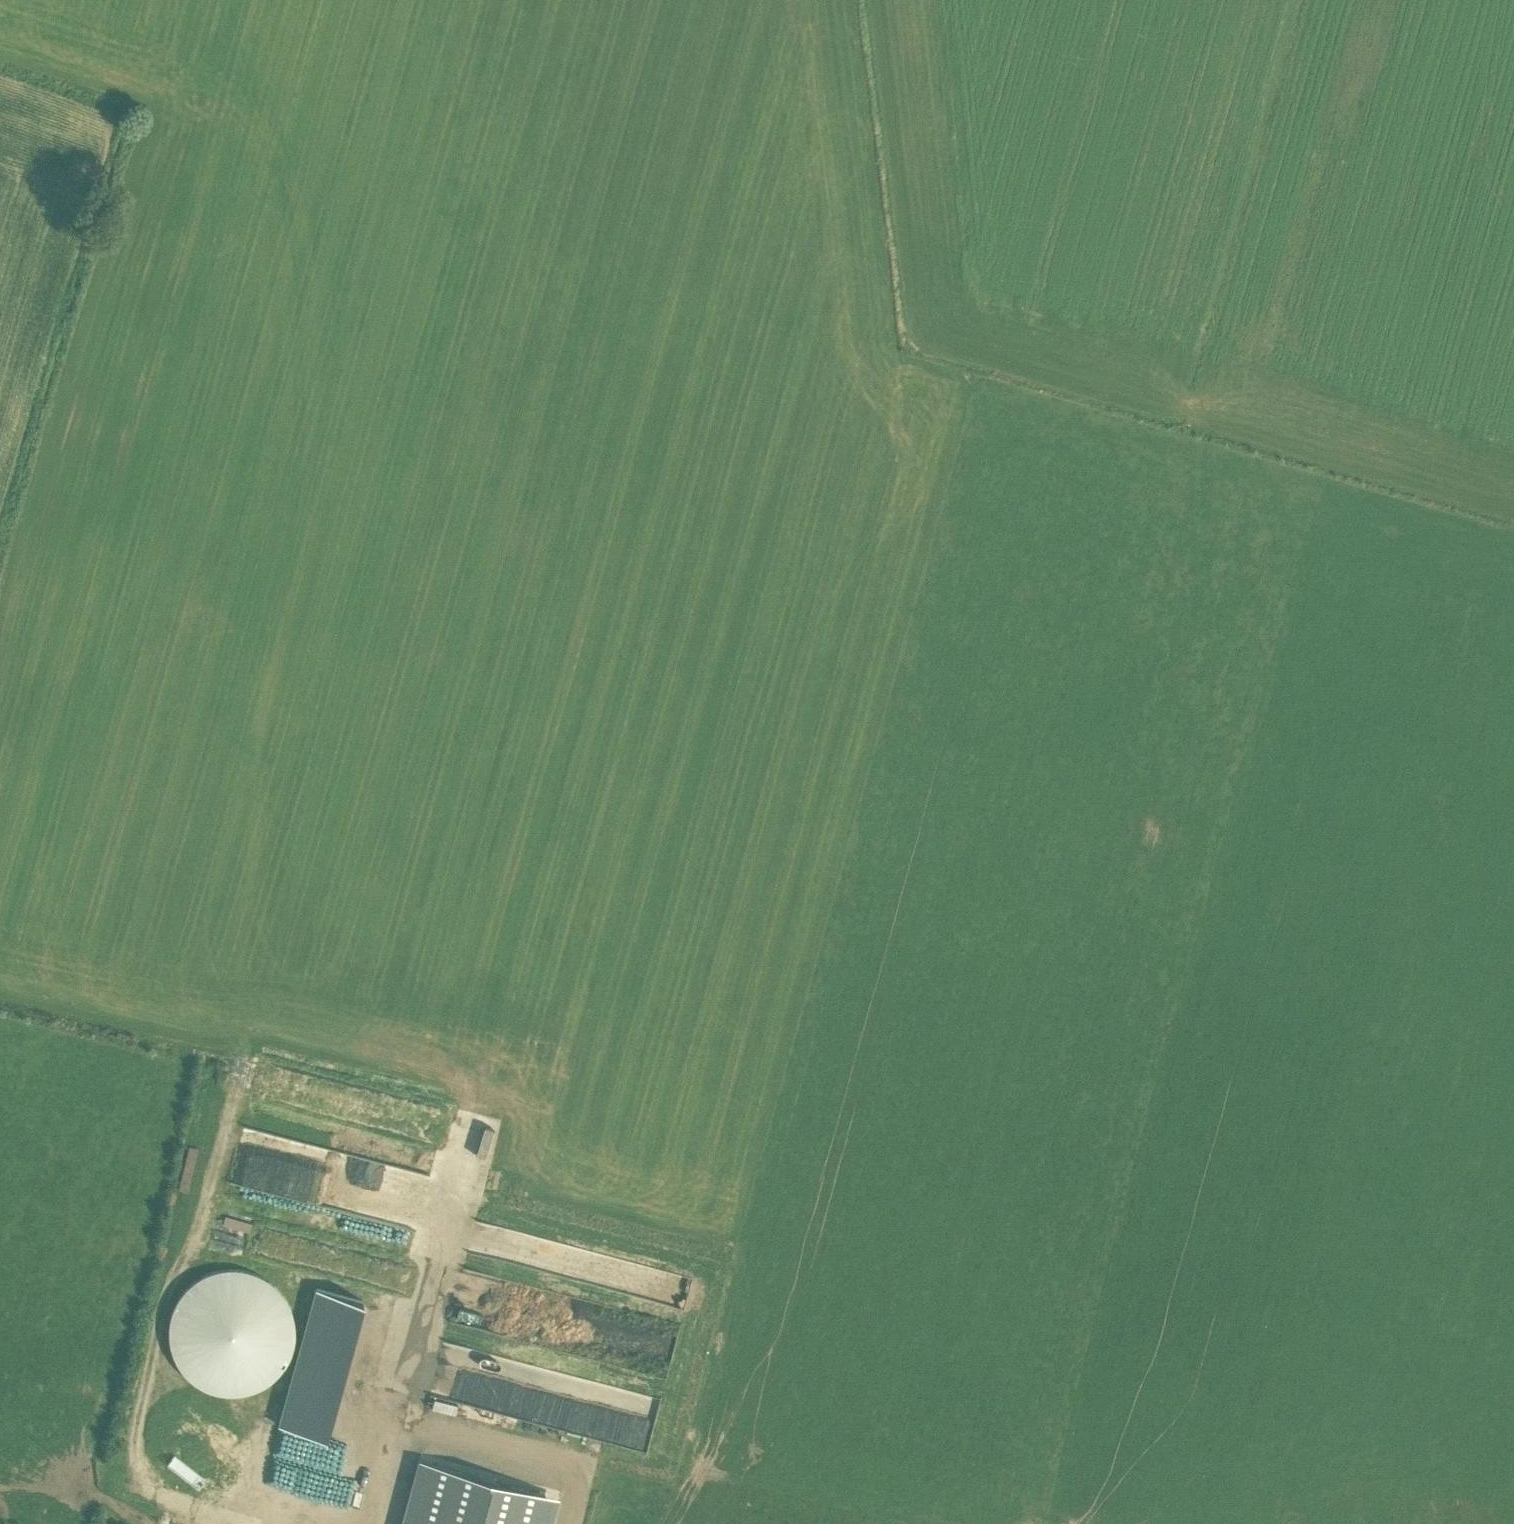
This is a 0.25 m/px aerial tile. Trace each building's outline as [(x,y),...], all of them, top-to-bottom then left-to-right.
[(228,1396),(232,1396),(239,1396),(245,1395),(250,1394),(257,1391),(262,1389),(268,1385),(273,1381),(278,1376),(283,1371),(285,1367),(288,1362),(291,1356),(293,1350),(294,1345),(295,1338),(295,1332),(295,1328),(294,1322),(294,1318),(293,1314),(291,1308),(289,1304),(287,1301),(284,1296),(281,1292),(278,1289),(275,1286),(271,1282),(268,1280),(263,1277),(256,1273),(251,1271),(247,1270),(241,1269),(237,1269),(228,1268),(223,1269),(218,1270),(213,1271),(210,1272),(206,1273),(201,1276),(197,1278),(194,1280),(190,1283),(186,1287),(183,1290),(180,1293),(177,1298),(174,1303),(172,1307),(171,1311),(170,1315),(168,1321),(168,1325),(167,1329),(167,1333),(167,1339),(168,1343),(169,1348),(170,1352),(172,1357),(174,1361),(176,1365),(178,1368),(182,1373),(186,1377),(189,1380),(192,1383),(195,1386),(199,1388),(203,1390),(207,1392),(212,1394),(218,1395),(222,1396),(228,1396)] [(476,1388),(474,1398),(496,1403),(498,1393),(476,1388)] [(631,1394),(634,1417),(652,1415),(649,1392),(631,1394)] [(543,1495),(474,1477),(431,1466),(427,1479),(415,1523),(536,1523),(542,1501),(543,1495)]
